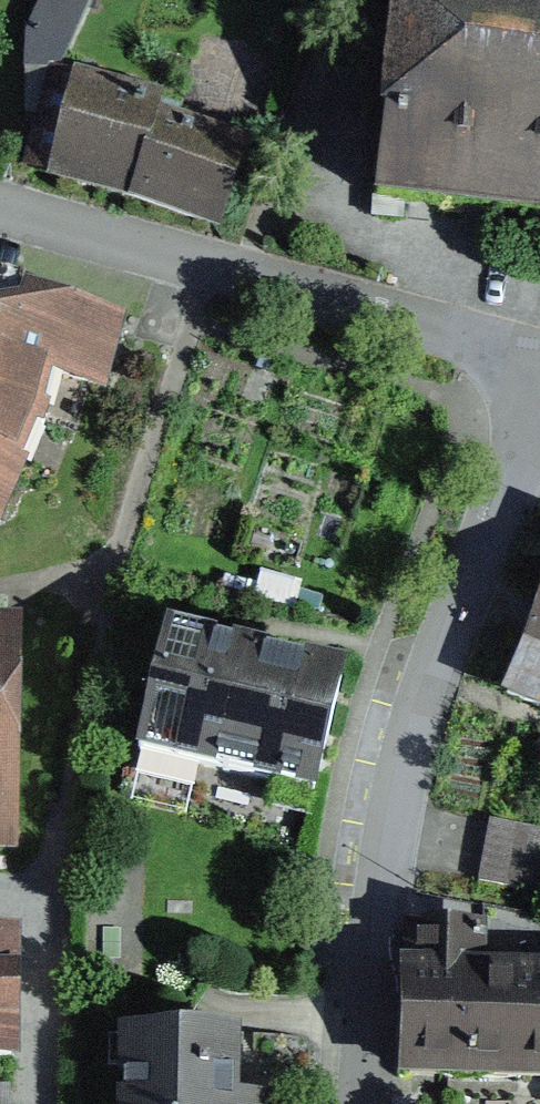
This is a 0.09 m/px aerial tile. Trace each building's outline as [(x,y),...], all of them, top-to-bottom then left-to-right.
[(379,208),(539,225),(539,0),(400,0),(379,208)] [(235,235),(270,141),(81,70),(46,164),(235,235)] [(136,327),(0,285),(0,536),(4,538),(59,389),(106,408),(136,327)] [(521,663),(539,671),(539,616),(521,663)] [(0,623),(0,842),(17,843),(24,627),(0,623)] [(316,817),(354,683),(169,631),(131,764),(316,817)] [(489,828),(475,901),(535,913),(539,887),(539,837),(489,828)] [(0,940),(0,1061),(17,1062),(22,940),(0,940)] [(397,1088),(539,1087),(539,974),(403,970),(397,1088)] [(241,1041),(112,1039),(112,1103),(241,1103),(241,1041)] [(0,1090),(0,1103),(14,1103),(13,1090),(0,1090)]
